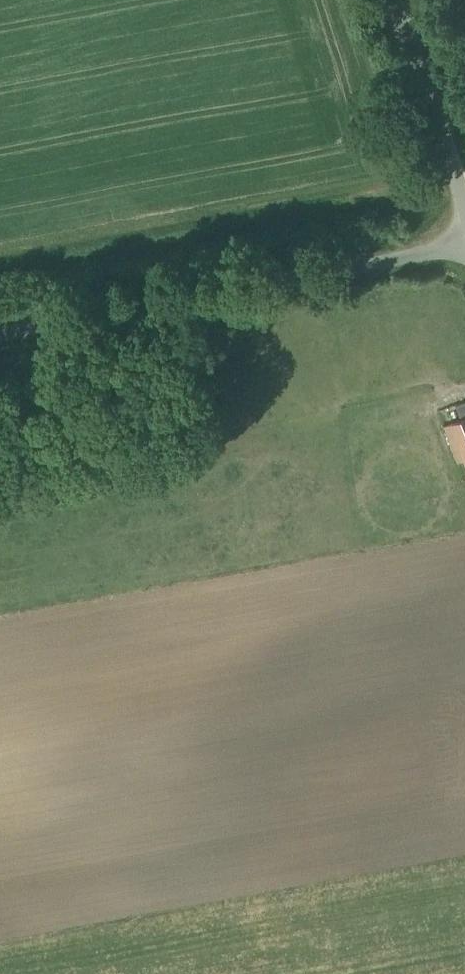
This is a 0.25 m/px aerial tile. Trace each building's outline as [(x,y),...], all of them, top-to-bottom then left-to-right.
[(448,425),(463,466),(464,465),(464,419),(448,425)]
